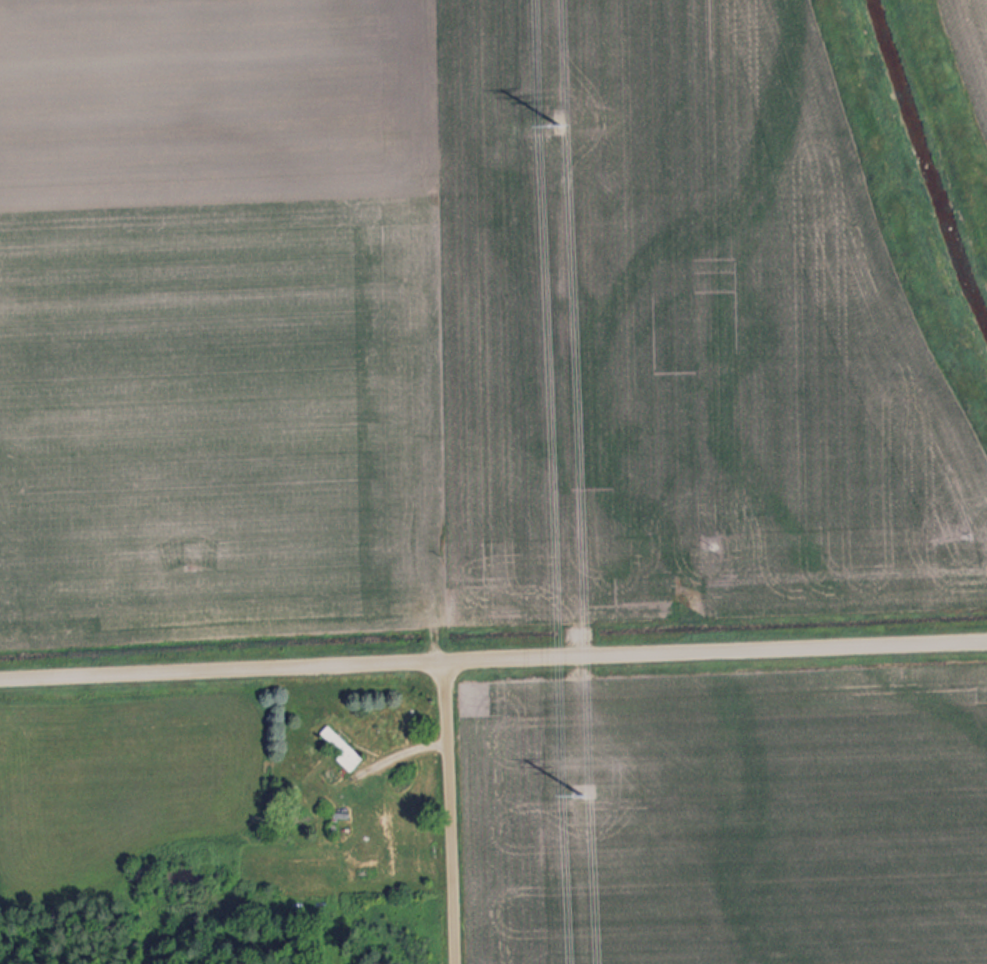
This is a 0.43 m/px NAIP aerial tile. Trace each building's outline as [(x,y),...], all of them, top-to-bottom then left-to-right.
[(351,770),(362,759),(327,724),(316,735),(351,770)]
